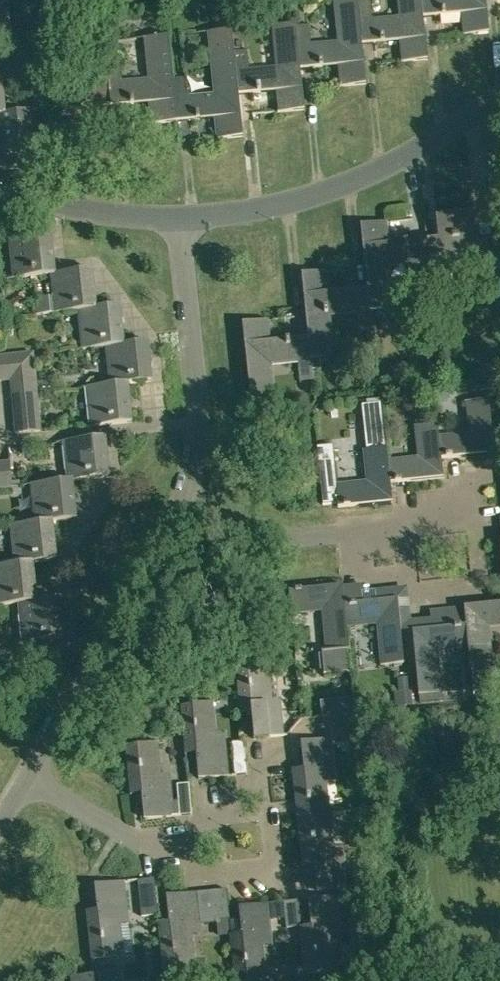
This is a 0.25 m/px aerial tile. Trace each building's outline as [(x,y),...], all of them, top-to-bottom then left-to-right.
[(295,26),(299,68),(340,64),(342,85),(365,82),(361,43),(356,2),(356,0),(335,0),(339,42),(309,45),(307,25),(295,26)] [(400,18),(371,21),(369,1),(356,2),(361,43),(401,39),(403,61),(426,59),(422,17),(420,0),(398,0),(400,18)] [(422,17),(462,13),(464,34),(487,32),(484,0),(420,0),(422,17)] [(245,52),(233,53),(238,93),(277,89),(280,111),(303,109),(299,68),(295,26),(294,22),(273,24),(277,68),(247,71),(245,52)] [(171,80),(176,121),(217,117),(219,138),(242,136),(238,93),(233,53),(230,28),(209,30),(216,95),(187,98),(185,78),(171,80)] [(153,123),(176,121),(171,80),(167,34),(146,36),(150,80),(121,83),(119,63),(105,65),(107,79),(109,106),(151,101),(153,123)] [(107,79),(96,81),(99,107),(109,106),(107,79)] [(87,108),(99,107),(96,81),(84,82),(87,108)] [(84,82),(72,83),(75,109),(87,108),(84,82)] [(62,110),(75,109),(72,83),(59,84),(62,110)] [(4,169),(17,168),(15,152),(31,151),(28,112),(4,114),(0,114),(0,168),(4,169)] [(434,244),(427,245),(431,279),(432,284),(450,282),(447,258),(481,254),(482,272),(494,271),(487,211),(435,217),(438,246),(434,246),(434,244)] [(369,310),(391,308),(387,265),(411,262),(414,286),(416,307),(434,305),(432,284),(431,279),(427,245),(426,238),(385,243),(383,222),(360,224),(367,288),(369,310)] [(15,276),(54,273),(50,234),(11,237),(15,276)] [(81,309),(96,307),(92,269),(54,273),(56,295),(32,298),(34,314),(81,309)] [(372,333),(369,310),(367,288),(326,292),(324,271),(301,273),(307,336),(310,359),(311,370),(321,369),(319,359),(332,357),(327,313),(356,310),(359,335),(372,333)] [(84,348),(109,345),(123,344),(119,305),(96,307),(81,309),(84,348)] [(250,408),(272,406),(267,362),(297,359),(299,382),(312,381),(311,370),(310,359),(307,336),(266,340),(264,319),(241,321),(250,408)] [(148,341),(137,342),(123,344),(109,345),(112,385),(128,383),(152,381),(148,341)] [(0,355),(0,380),(10,379),(9,367),(32,364),(31,352),(0,355)] [(426,364),(429,388),(440,387),(437,363),(426,364)] [(10,379),(11,390),(35,387),(32,364),(9,367),(10,379)] [(489,368),(489,366),(482,367),(483,381),(499,379),(499,367),(489,368)] [(385,384),(386,393),(410,391),(409,381),(385,384)] [(128,383),(112,385),(89,387),(93,426),(132,422),(128,383)] [(499,392),(499,383),(487,384),(488,393),(499,392)] [(36,398),(35,387),(11,390),(12,401),(36,398)] [(36,398),(12,401),(13,412),(37,409),(36,398)] [(438,439),(440,458),(459,457),(494,454),(489,399),(469,401),(472,435),(438,439)] [(381,402),(361,404),(363,419),(383,417),(381,402)] [(13,412),(14,423),(39,420),(37,409),(13,412)] [(426,423),(425,410),(415,411),(416,424),(426,423)] [(39,420),(14,423),(15,434),(40,431),(39,420)] [(441,477),(440,458),(438,439),(436,423),(417,425),(421,460),(387,463),(389,482),(396,481),(441,477)] [(65,440),(70,481),(108,477),(104,436),(65,440)] [(391,501),(389,482),(387,463),(386,448),(366,450),(369,484),(335,487),(337,507),(391,501)] [(12,486),(9,462),(0,463),(0,487),(12,486)] [(32,484),(36,523),(49,522),(74,519),(70,481),(32,484)] [(53,559),(49,522),(36,523),(12,525),(16,563),(29,561),(53,559)] [(20,601),(33,600),(29,561),(16,563),(0,564),(0,603),(20,601)] [(288,591),(290,611),(324,607),(328,651),(319,652),(321,674),(349,672),(345,624),(343,603),(344,603),(343,585),(288,591)] [(376,590),(377,600),(344,603),(343,603),(345,624),(378,621),(383,665),(403,663),(396,589),(376,590)] [(24,640),(61,636),(57,597),(33,600),(20,601),(24,640)] [(463,606),(465,626),(467,645),(469,670),(471,670),(474,700),(496,698),(489,628),(499,626),(499,602),(463,606)] [(430,619),(410,621),(418,695),(422,695),(423,702),(439,700),(433,649),(467,645),(465,626),(431,629),(430,619)] [(234,665),(237,699),(239,714),(251,713),(253,739),(281,736),(278,701),(268,702),(263,662),(234,665)] [(398,692),(394,692),(394,696),(395,706),(407,705),(413,704),(411,690),(410,677),(397,679),(398,692)] [(320,700),(321,716),(336,715),(334,699),(320,700)] [(195,754),(197,779),(226,777),(222,742),(212,743),(208,702),(179,705),(184,755),(195,754)] [(348,722),(347,713),(336,715),(321,716),(323,728),(348,725),(348,722)] [(291,768),(296,817),(325,814),(321,774),(331,773),(328,739),(349,736),(350,747),(374,744),(371,720),(348,722),(348,725),(323,728),(324,739),(300,742),(302,767),(291,768)] [(140,794),(142,820),(170,817),(190,814),(187,783),(175,784),(177,800),(169,801),(167,782),(157,783),(153,743),(124,746),(129,795),(140,794)] [(245,774),(243,750),(233,751),(235,775),(245,774)] [(329,853),(325,814),(296,817),(301,865),(312,864),(315,889),(343,886),(340,852),(329,853)] [(353,885),(365,884),(363,870),(351,872),(353,885)] [(147,915),(156,914),(154,897),(152,878),(143,879),(147,915)] [(125,916),(121,882),(93,885),(96,910),(85,911),(90,961),(119,957),(115,917),(125,916)] [(216,918),(227,917),(224,889),(165,895),(168,922),(157,923),(162,973),(190,970),(186,928),(196,927),(194,911),(215,909),(216,918)] [(357,927),(369,926),(365,891),(354,893),(335,895),(306,898),(309,924),(298,926),(303,975),(333,972),(328,931),(339,930),(338,921),(356,919),(357,927)] [(287,901),(288,917),(289,926),(298,926),(295,900),(287,901)] [(264,903),(237,906),(238,920),(240,933),(232,934),(228,934),(234,980),(251,980),(263,980),(258,939),(268,937),(266,920),(270,919),(285,918),(283,901),(264,903)] [(302,966),(294,967),(296,979),(303,978),(302,966)] [(98,974),(99,980),(121,980),(120,972),(98,974)]
